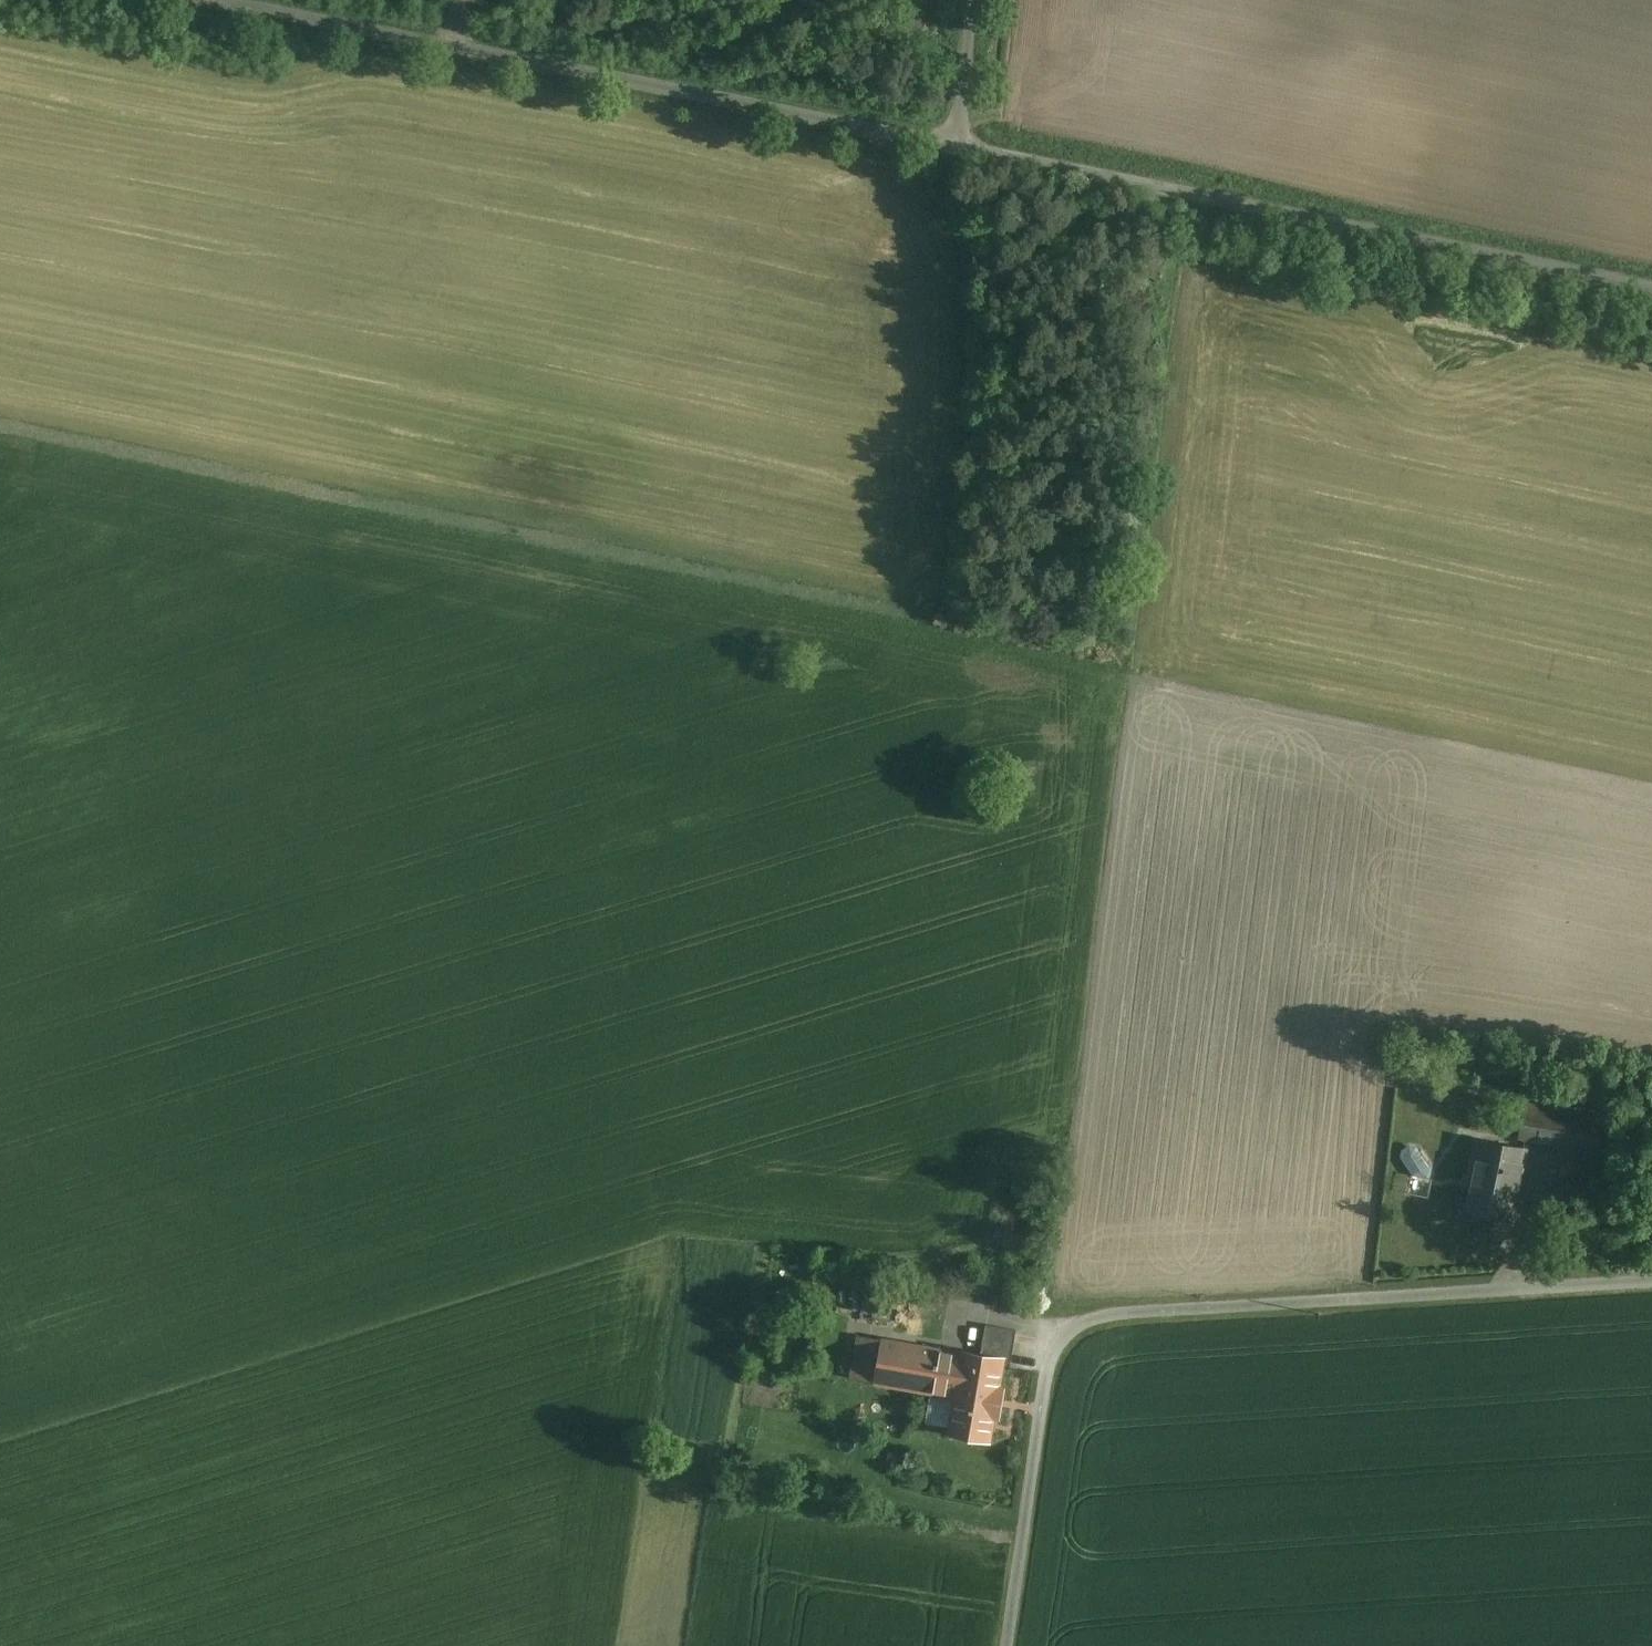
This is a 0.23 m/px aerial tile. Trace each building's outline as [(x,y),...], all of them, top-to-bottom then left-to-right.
[(1606,1118),(1525,1104),(1520,1129),(1557,1136),(1555,1150),(1599,1158),(1606,1118)] [(1511,1221),(1525,1149),(1481,1140),(1466,1213),(1511,1221)] [(1409,1175),(1427,1166),(1414,1142),(1397,1152),(1409,1175)] [(1008,1359),(1008,1362),(1018,1363),(1023,1329),(992,1325),(987,1357),(1008,1359)] [(880,1387),(960,1398),(966,1354),(886,1343),(880,1387)] [(966,1354),(960,1398),(955,1431),(998,1437),(1008,1362),(1008,1359),(987,1357),(966,1354)]
